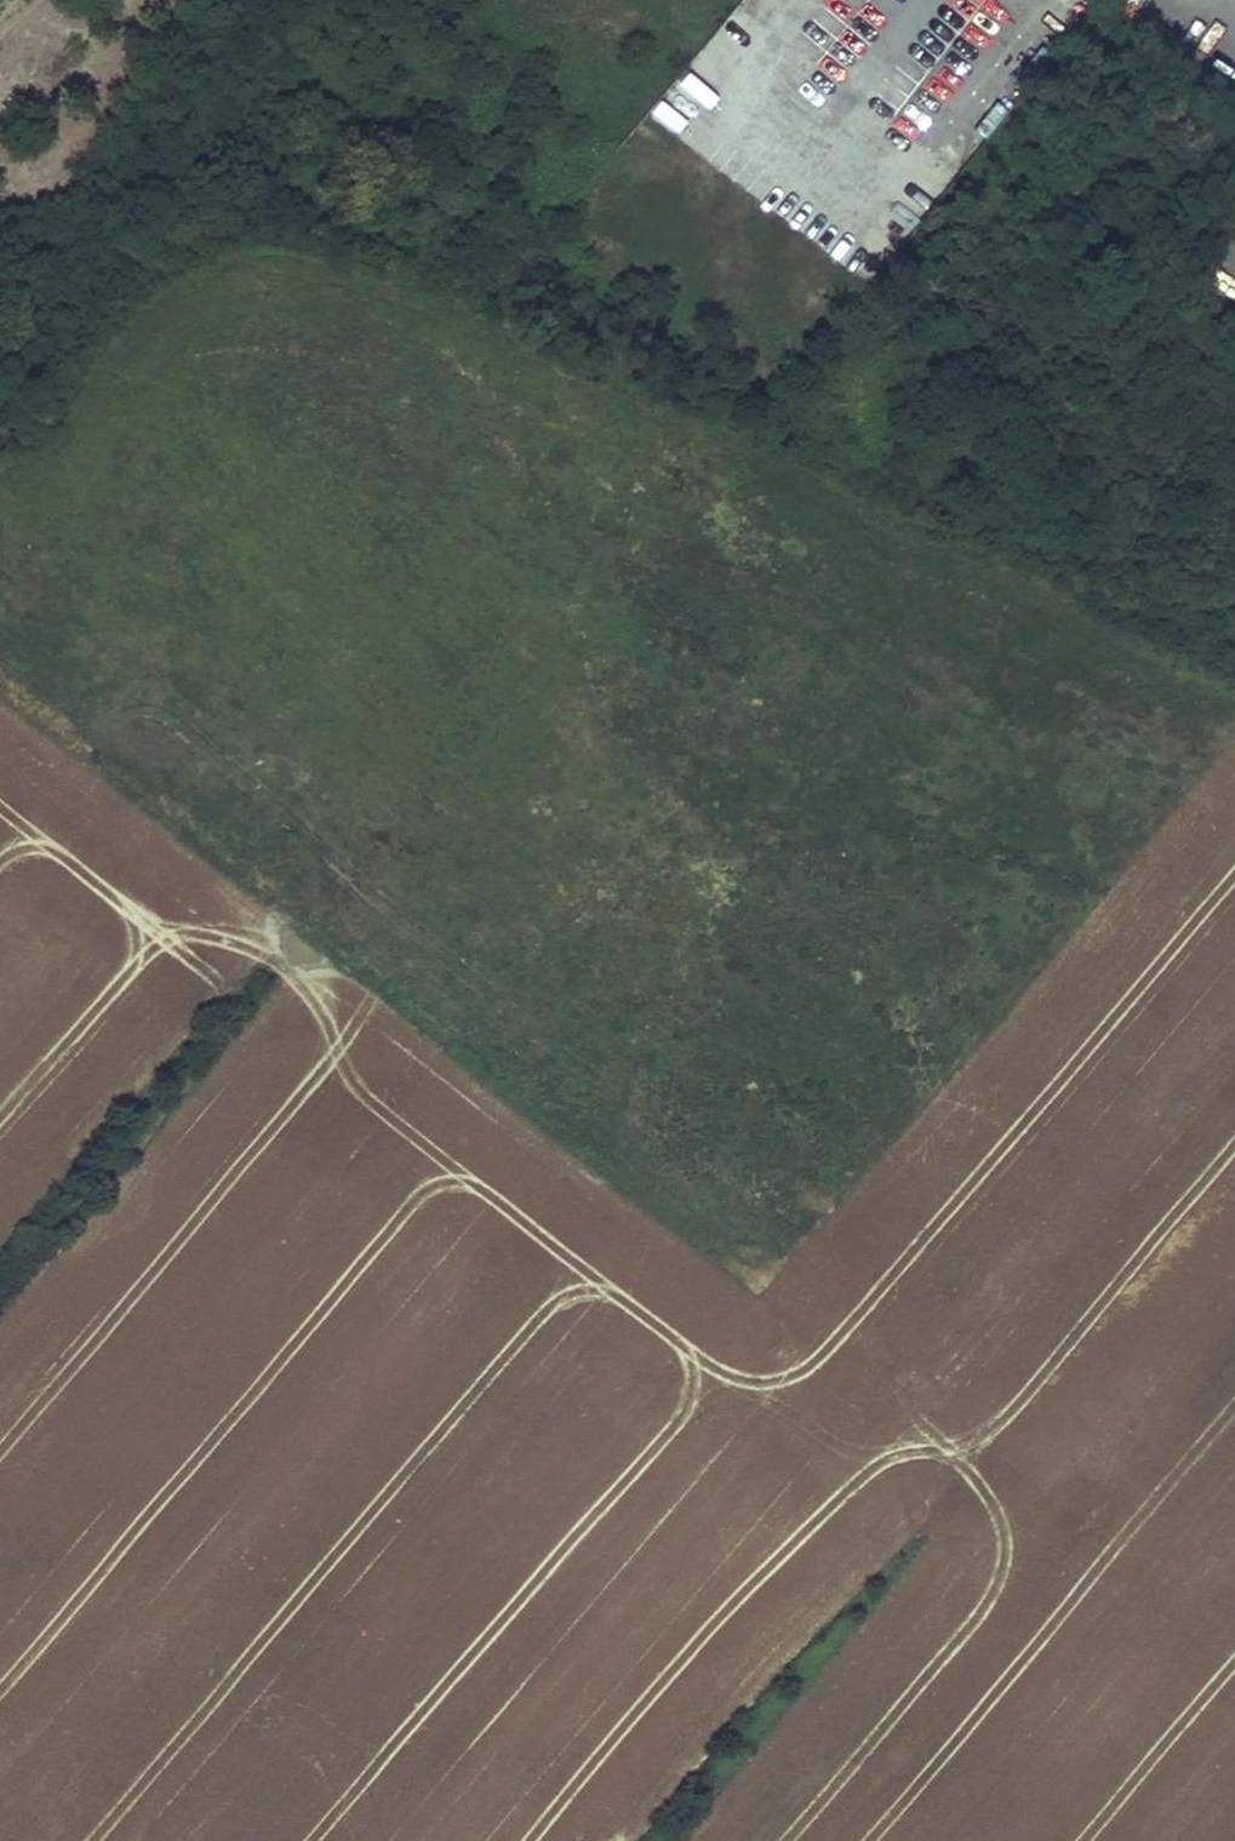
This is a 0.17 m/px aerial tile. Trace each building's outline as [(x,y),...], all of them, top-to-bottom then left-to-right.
[(669,96),(659,110),(686,128),(696,114),(669,96)]
